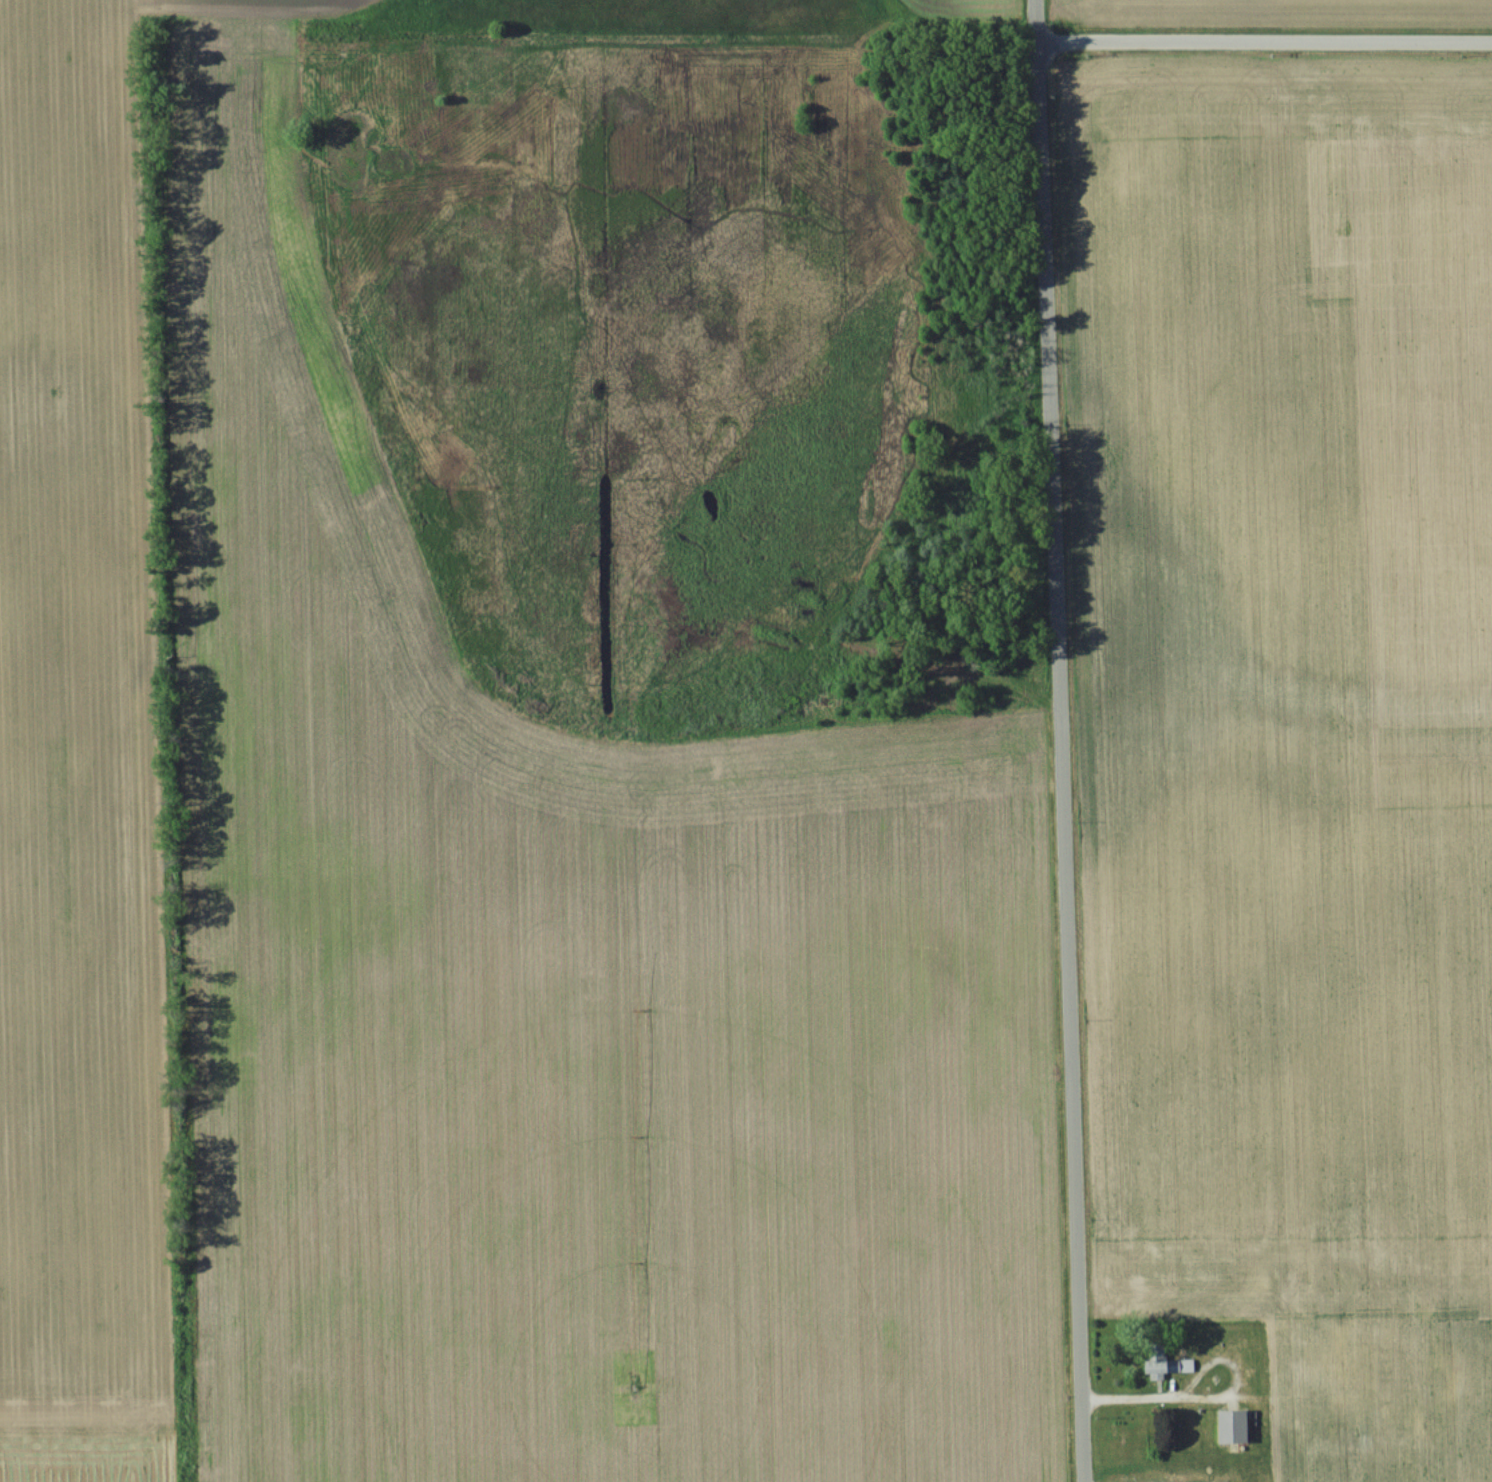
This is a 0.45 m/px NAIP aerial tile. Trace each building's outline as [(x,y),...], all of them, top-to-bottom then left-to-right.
[(1194,1360),(1147,1360),(1147,1379),(1165,1379),(1165,1372),(1194,1372),(1194,1360)] [(1249,1443),(1249,1410),(1219,1410),(1219,1444),(1249,1443)] [(1241,1474),(1228,1474),(1228,1481),(1241,1481),(1241,1474)]
